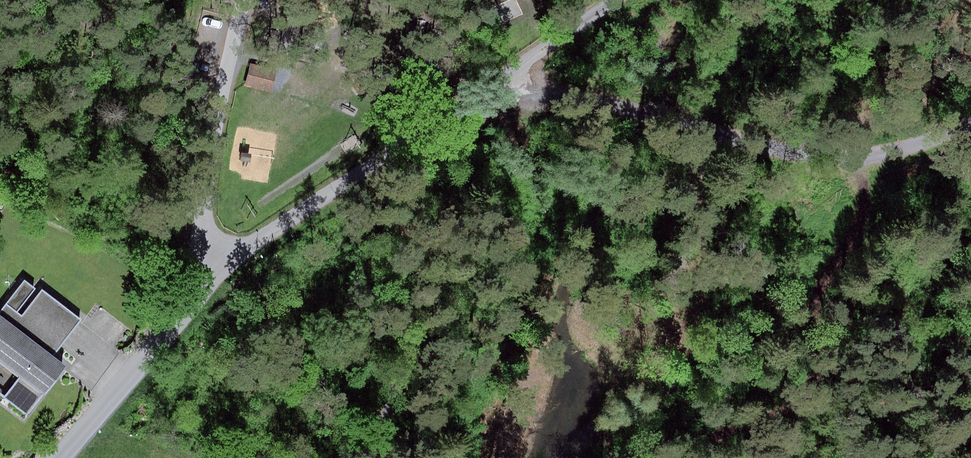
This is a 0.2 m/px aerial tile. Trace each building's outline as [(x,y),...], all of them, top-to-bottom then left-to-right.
[(272,73),(250,67),(246,84),(267,90),(272,73)] [(0,311),(0,390),(28,411),(65,362),(54,354),(82,316),(26,275),(0,311)]
